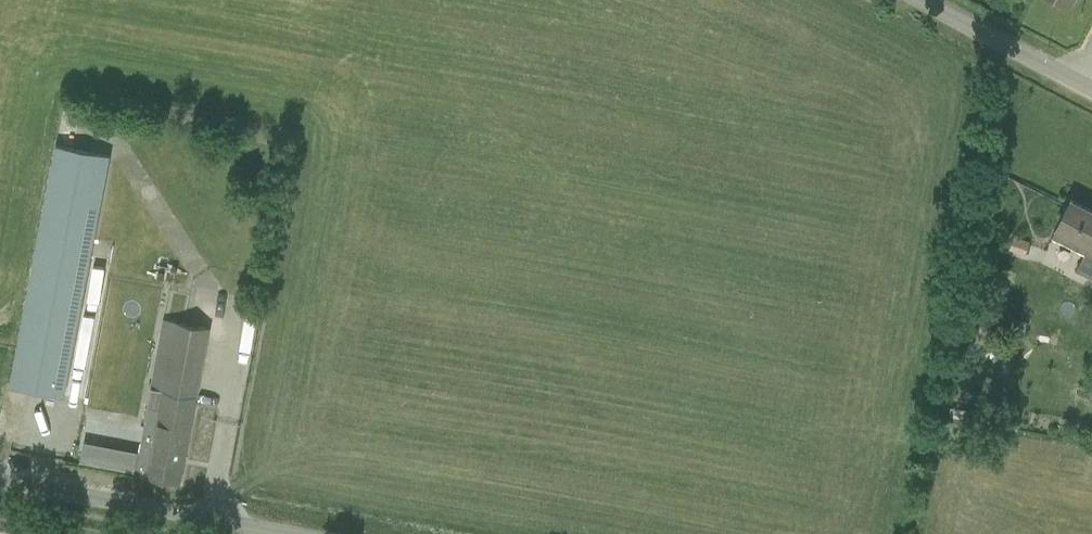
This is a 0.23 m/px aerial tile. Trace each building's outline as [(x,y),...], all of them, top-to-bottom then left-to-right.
[(112,154),(57,143),(25,310),(15,364),(10,386),(65,396),(112,154)] [(1071,200),(1058,226),(1091,243),(1076,272),(1091,281),(1091,210),(1071,200)] [(135,473),(180,482),(210,327),(165,318),(135,473)]
